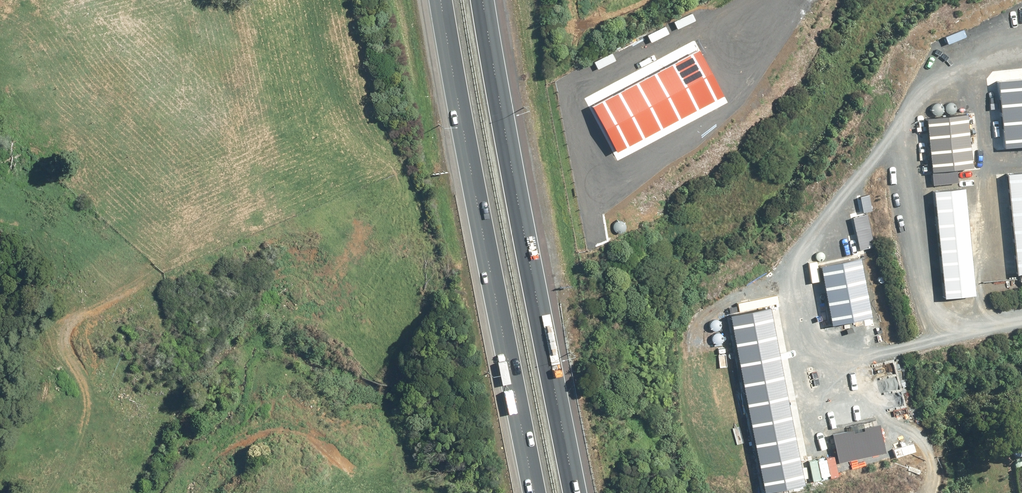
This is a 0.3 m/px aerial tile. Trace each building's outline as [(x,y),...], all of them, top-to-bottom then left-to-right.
[(720,93),(696,49),(589,105),(613,150),(720,93)] [(1021,144),(1021,78),(996,80),(1002,146),(1021,144)] [(923,119),(928,188),(965,185),(964,168),(970,167),(965,116),(923,119)] [(1008,176),(1019,284),(1021,284),(1021,174),(1008,176)] [(932,191),(943,298),(974,294),(962,188),(932,191)] [(831,324),(872,315),(859,259),(819,268),(831,324)] [(762,492),(775,492),(803,487),(767,309),(727,317),(762,492)]
